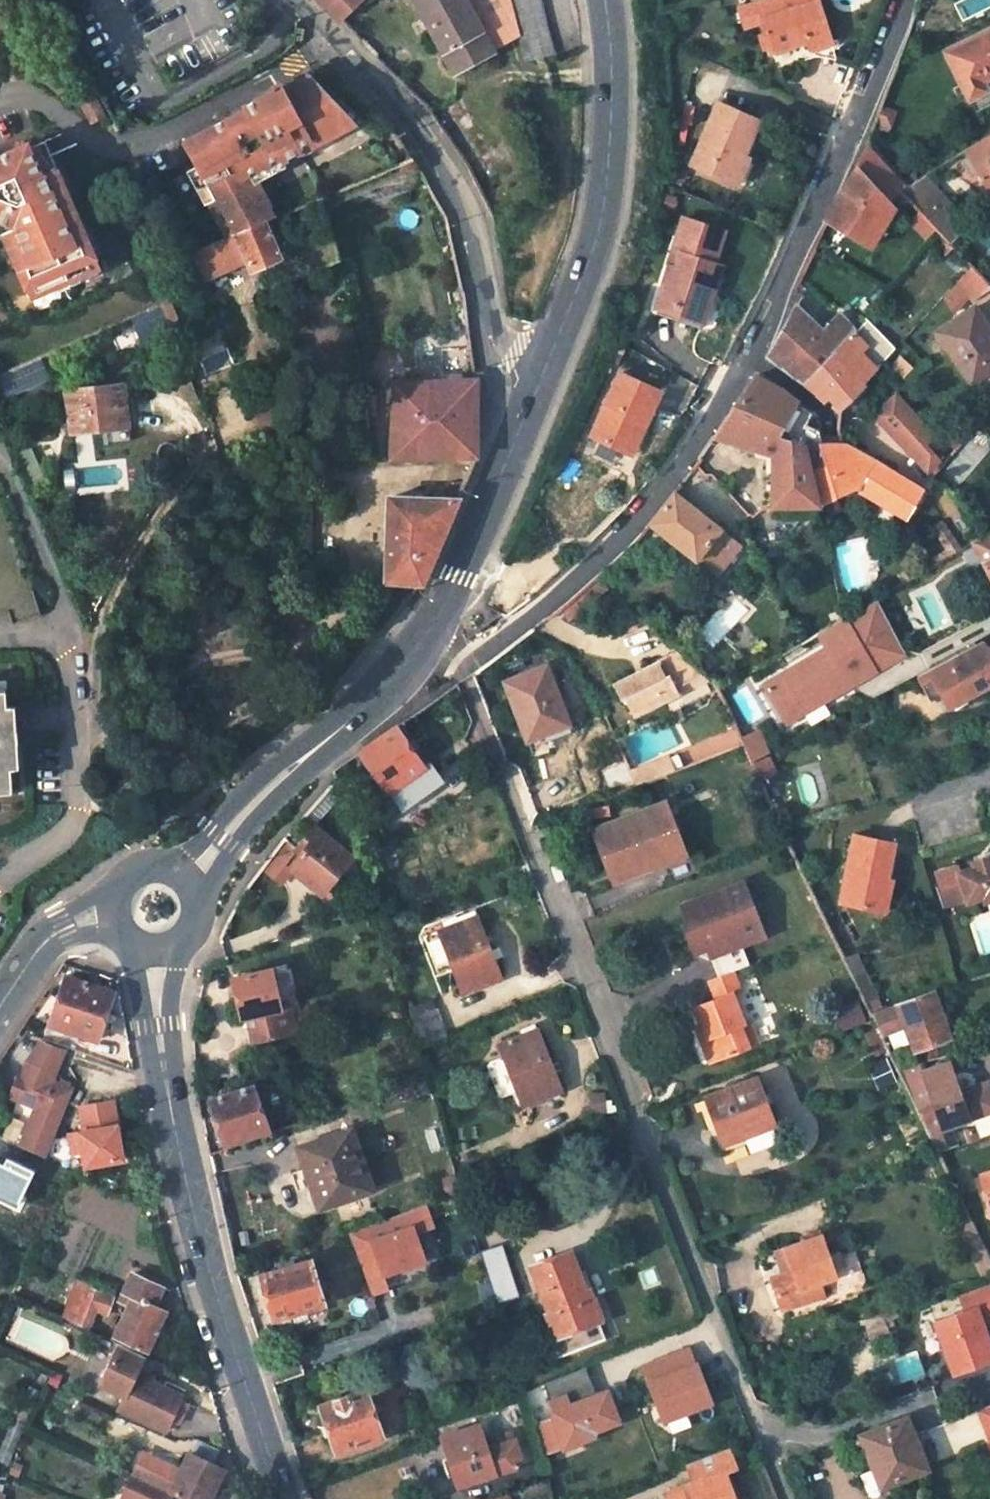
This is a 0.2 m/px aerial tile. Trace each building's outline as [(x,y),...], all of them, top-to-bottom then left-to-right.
[(333,13),(351,0),(320,0),(333,13)] [(366,0),(351,0),(333,13),(343,23),(366,0)] [(454,75),(502,48),(480,0),(413,0),(454,75)] [(502,48),(520,38),(510,0),(480,0),(502,48)] [(526,62),(556,54),(541,0),(510,0),(520,38),(526,62)] [(755,4),(761,25),(770,52),(798,43),(795,35),(803,33),(805,40),(807,48),(829,40),(817,0),(766,0),(755,4)] [(755,4),(736,9),(742,31),(761,25),(755,4)] [(946,52),(969,98),(987,89),(983,82),(989,78),(989,30),(946,52)] [(798,43),(805,40),(803,33),(795,35),(798,43)] [(276,219),(258,184),(262,182),(260,175),(268,172),(272,163),(285,157),(287,162),(305,153),(302,147),(315,141),(318,146),(358,126),(309,77),(247,109),(185,141),(198,167),(208,187),(215,199),(209,201),(229,239),(266,223),(276,219)] [(94,98),(80,105),(90,124),(104,116),(94,98)] [(761,119),(718,102),(693,164),(730,179),(740,153),(745,155),(761,119)] [(872,125),(889,132),(895,113),(880,106),(872,125)] [(989,189),(989,188),(989,134),(965,149),(989,189)] [(320,150),(318,146),(315,141),(302,147),(305,153),(307,157),(320,150)] [(6,234),(34,298),(61,286),(59,281),(69,277),(79,272),(81,277),(103,268),(70,195),(57,191),(50,174),(59,170),(46,142),(36,146),(25,145),(0,156),(0,237),(6,234)] [(827,219),(870,245),(893,207),(888,201),(900,189),(905,183),(868,143),(827,219)] [(399,152),(391,146),(387,151),(394,158),(399,152)] [(730,179),(740,184),(751,157),(745,155),(740,153),(730,179)] [(290,168),(287,162),(285,157),(272,163),(268,172),(260,175),(262,182),(290,168)] [(188,172),(198,192),(208,187),(198,167),(188,172)] [(70,195),(59,170),(50,174),(57,191),(70,195)] [(954,218),(916,179),(907,185),(905,183),(900,189),(940,231),(954,218)] [(204,204),(209,201),(215,199),(208,187),(198,192),(204,204)] [(725,231),(685,218),(674,251),(677,252),(682,254),(677,267),(672,265),(657,313),(674,320),(677,309),(696,316),(704,290),(714,294),(723,265),(714,263),(725,231)] [(940,231),(947,238),(960,226),(954,218),(940,231)] [(203,282),(249,263),(252,271),(281,258),(266,223),(229,239),(190,256),(203,282)] [(677,252),(672,265),(677,267),(682,254),(677,252)] [(971,295),(989,283),(974,267),(961,282),(971,295)] [(69,277),(73,286),(83,282),(81,277),(79,272),(69,277)] [(63,291),(73,286),(69,277),(59,281),(61,286),(63,291)] [(947,297),(958,310),(971,295),(961,282),(947,297)] [(706,319),(714,294),(704,290),(696,316),(706,319)] [(140,341),(172,327),(161,303),(130,316),(140,341)] [(822,329),(796,304),(769,354),(797,377),(802,373),(807,377),(847,336),(842,332),(848,327),(837,316),(822,329)] [(939,330),(971,381),(975,378),(989,369),(989,328),(975,306),(939,330)] [(703,329),(706,319),(696,316),(677,309),(674,320),(703,329)] [(866,316),(847,336),(807,377),(826,394),(841,408),(865,384),(863,383),(897,346),(866,316)] [(48,374),(40,355),(3,371),(11,389),(48,374)] [(975,378),(982,389),(989,384),(989,369),(975,378)] [(797,377),(821,399),(826,394),(807,377),(802,373),(797,377)] [(715,436),(773,454),(773,504),(819,504),(858,488),(905,517),(923,489),(878,463),(876,458),(844,441),(823,442),(820,428),(807,422),(813,414),(789,394),(778,386),(769,381),(756,375),(715,436)] [(660,394),(621,376),(592,438),(623,454),(637,422),(645,426),(660,394)] [(477,379),(393,384),(391,459),(476,455),(477,379)] [(123,385),(85,389),(86,394),(124,391),(123,385)] [(85,389),(67,390),(71,431),(127,425),(124,391),(86,394),(85,389)] [(932,434),(895,394),(873,414),(925,469),(937,458),(923,443),(932,434)] [(631,457),(645,426),(637,422),(623,454),(631,457)] [(649,523),(718,577),(742,546),(674,492),(649,523)] [(457,499),(389,496),(385,580),(422,583),(457,499)] [(935,529),(950,555),(961,548),(945,524),(935,529)] [(972,541),(989,575),(989,531),(972,541)] [(842,635),(763,677),(783,715),(904,650),(876,598),(835,622),(842,635)] [(987,649),(982,640),(916,675),(929,700),(958,685),(965,697),(989,684),(989,647),(987,649)] [(678,654),(614,686),(621,701),(625,699),(633,715),(679,693),(677,688),(702,675),(678,654)] [(546,667),(505,683),(526,737),(541,730),(543,734),(568,725),(546,667)] [(11,782),(10,767),(7,706),(6,689),(0,689),(0,783),(11,782)] [(10,767),(19,767),(15,705),(7,706),(10,767)] [(739,735),(749,730),(742,718),(733,722),(739,735)] [(386,791),(388,794),(424,768),(396,728),(360,753),(386,791)] [(527,741),(543,734),(541,730),(526,737),(527,741)] [(756,732),(741,740),(752,762),(768,753),(756,732)] [(658,760),(629,773),(635,786),(665,774),(658,760)] [(766,760),(752,764),(760,779),(769,776),(774,775),(766,760)] [(433,789),(424,768),(388,794),(402,809),(433,789)] [(11,782),(0,783),(0,793),(13,792),(11,782)] [(382,822),(402,809),(388,794),(386,791),(369,802),(382,822)] [(612,883),(648,868),(685,854),(664,801),(591,830),(612,883)] [(781,825),(792,821),(786,808),(784,808),(775,812),(781,825)] [(353,857),(316,828),(295,853),(300,857),(291,868),(323,894),(353,857)] [(897,843),(855,834),(841,903),(880,910),(885,880),(890,881),(897,843)] [(973,861),(975,866),(989,862),(989,855),(973,861)] [(975,866),(960,871),(958,865),(937,872),(946,904),(966,898),(967,901),(984,896),(986,902),(989,901),(989,862),(975,866)] [(761,932),(739,879),(679,904),(689,931),(684,934),(691,953),(711,960),(716,975),(734,968),(748,962),(739,942),(761,932)] [(880,910),(889,912),(895,882),(890,881),(885,880),(880,910)] [(476,916),(440,931),(464,993),(500,979),(476,916)] [(864,1002),(876,997),(857,956),(845,962),(864,1002)] [(746,1019),(735,990),(741,988),(734,968),(716,975),(711,977),(719,996),(697,1005),(709,1034),(703,1036),(712,1059),(750,1044),(741,1022),(741,1021),(746,1019)] [(271,969),(233,978),(241,1016),(247,1015),(253,1040),(294,1031),(288,1005),(281,1007),(271,969)] [(113,992),(64,976),(49,1021),(98,1038),(113,992)] [(935,992),(899,1005),(915,1050),(950,1037),(935,992)] [(842,1029),(867,1020),(859,1000),(835,1010),(842,1029)] [(881,1037),(897,1030),(886,1007),(870,1015),(878,1031),(881,1037)] [(437,1010),(414,1019),(423,1043),(446,1033),(437,1010)] [(741,1022),(750,1044),(760,1040),(751,1017),(746,1019),(741,1021),(741,1022)] [(536,1030),(501,1044),(524,1106),(560,1092),(536,1030)] [(878,1031),(865,1036),(872,1054),(887,1049),(881,1037),(878,1031)] [(54,1068),(64,1043),(40,1035),(27,1057),(54,1068)] [(894,1063),(909,1057),(902,1045),(888,1051),(894,1063)] [(44,1156),(72,1086),(51,1077),(54,1068),(27,1057),(20,1074),(17,1072),(8,1094),(35,1104),(19,1144),(44,1156)] [(488,1064),(500,1088),(512,1083),(500,1058),(488,1064)] [(955,1145),(948,1125),(989,1111),(989,1091),(987,1082),(957,1093),(947,1063),(922,1071),(919,1063),(897,1070),(916,1109),(931,1104),(936,1115),(921,1119),(937,1151),(955,1145)] [(755,1080),(707,1098),(714,1117),(725,1144),(771,1125),(773,1124),(755,1080)] [(253,1087),(212,1101),(225,1143),(267,1130),(253,1087)] [(121,1157),(111,1097),(78,1102),(83,1127),(78,1128),(81,1148),(84,1163),(121,1157)] [(975,1136),(989,1132),(989,1115),(971,1120),(975,1136)] [(725,1144),(714,1117),(705,1121),(719,1156),(747,1144),(750,1151),(777,1140),(771,1125),(725,1144)] [(81,1148),(78,1128),(68,1130),(71,1150),(81,1148)] [(969,1129),(962,1131),(966,1142),(973,1140),(969,1129)] [(371,1188),(351,1131),(300,1149),(307,1167),(313,1165),(325,1203),(371,1188)] [(319,1206),(325,1203),(313,1165),(307,1167),(319,1206)] [(979,1174),(989,1206),(989,1171),(979,1174)] [(435,1225),(428,1203),(349,1231),(361,1264),(378,1258),(383,1273),(425,1258),(417,1232),(435,1225)] [(800,1288),(820,1282),(834,1276),(820,1233),(784,1246),(792,1269),(783,1272),(771,1277),(782,1308),(804,1300),(800,1288)] [(792,1269),(784,1246),(775,1249),(783,1272),(792,1269)] [(497,1302),(517,1295),(502,1247),(482,1253),(497,1302)] [(571,1252),(534,1266),(552,1313),(548,1314),(556,1335),(548,1338),(556,1358),(605,1338),(598,1320),(600,1319),(592,1297),(589,1299),(571,1252)] [(259,1262),(274,1317),(289,1311),(301,1308),(311,1304),(323,1301),(312,1260),(275,1272),(272,1258),(259,1262)] [(387,1284),(383,1273),(378,1258),(361,1264),(370,1290),(387,1284)] [(160,1285),(132,1273),(123,1290),(133,1295),(129,1303),(114,1335),(147,1350),(166,1308),(157,1304),(153,1302),(160,1285)] [(77,1322),(85,1303),(98,1308),(106,1311),(112,1296),(75,1279),(60,1314),(77,1322)] [(820,1282),(800,1288),(804,1300),(824,1294),(820,1282)] [(165,1288),(160,1285),(153,1302),(157,1304),(165,1288)] [(934,1321),(953,1373),(989,1360),(989,1347),(982,1324),(989,1321),(989,1286),(989,1285),(959,1296),(964,1310),(934,1321)] [(119,1299),(129,1303),(133,1295),(123,1290),(119,1299)] [(311,1304),(313,1311),(325,1307),(323,1301),(311,1304)] [(85,1303),(77,1322),(89,1328),(92,1322),(98,1308),(85,1303)] [(289,1311),(292,1321),(304,1317),(301,1308),(289,1311)] [(866,1322),(872,1337),(891,1330),(889,1325),(895,1323),(891,1313),(866,1322)] [(89,1328),(98,1332),(101,1327),(92,1322),(89,1328)] [(146,1355),(120,1343),(99,1383),(124,1395),(117,1408),(166,1431),(172,1420),(178,1423),(188,1403),(181,1400),(183,1396),(137,1373),(146,1355)] [(681,1349),(642,1364),(664,1419),(710,1401),(695,1364),(688,1367),(681,1349)] [(542,1452),(619,1422),(611,1402),(609,1393),(595,1395),(585,1369),(543,1385),(555,1416),(534,1424),(542,1452)] [(22,1421),(40,1392),(30,1386),(19,1406),(11,1401),(5,1413),(22,1421)] [(367,1389),(321,1405),(336,1452),(383,1434),(367,1389)] [(978,1408),(989,1438),(989,1404),(978,1408)] [(908,1418),(869,1432),(881,1464),(875,1467),(881,1484),(926,1468),(908,1418)] [(12,1420),(0,1454),(0,1457),(9,1460),(22,1424),(12,1420)] [(480,1424),(442,1437),(457,1485),(495,1472),(480,1424)] [(693,1482),(665,1493),(668,1498),(735,1498),(724,1470),(735,1466),(728,1447),(686,1462),(693,1482)] [(141,1477),(150,1457),(143,1453),(133,1473),(138,1475),(141,1477)] [(223,1469),(189,1453),(180,1471),(150,1457),(141,1477),(171,1491),(188,1498),(209,1498),(223,1469)] [(171,1491),(141,1477),(138,1475),(129,1494),(123,1492),(120,1498),(167,1498),(171,1491)] [(518,1487),(520,1494),(545,1486),(542,1478),(518,1487)]
